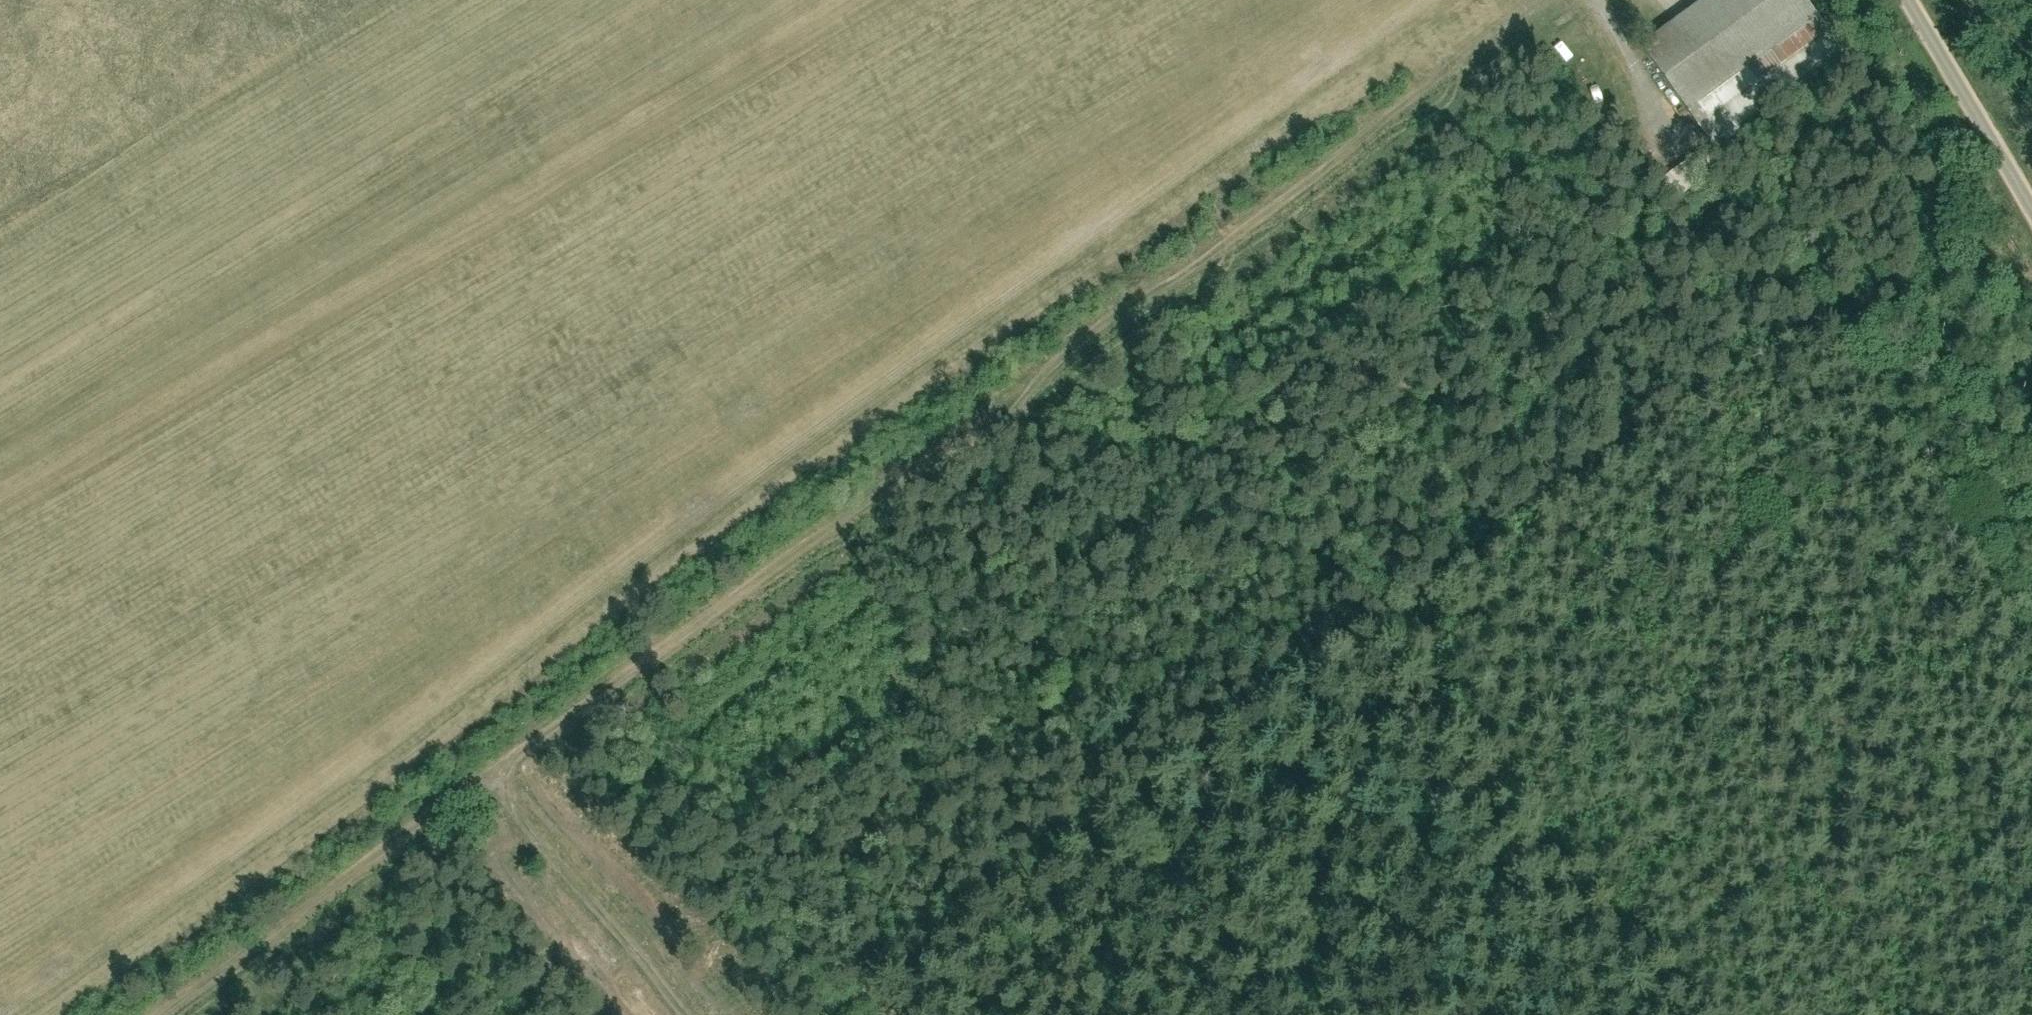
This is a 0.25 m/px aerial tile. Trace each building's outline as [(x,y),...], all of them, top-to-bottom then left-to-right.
[(1722,148),(1853,54),(1813,0),(1697,0),(1638,41),(1722,148)]
